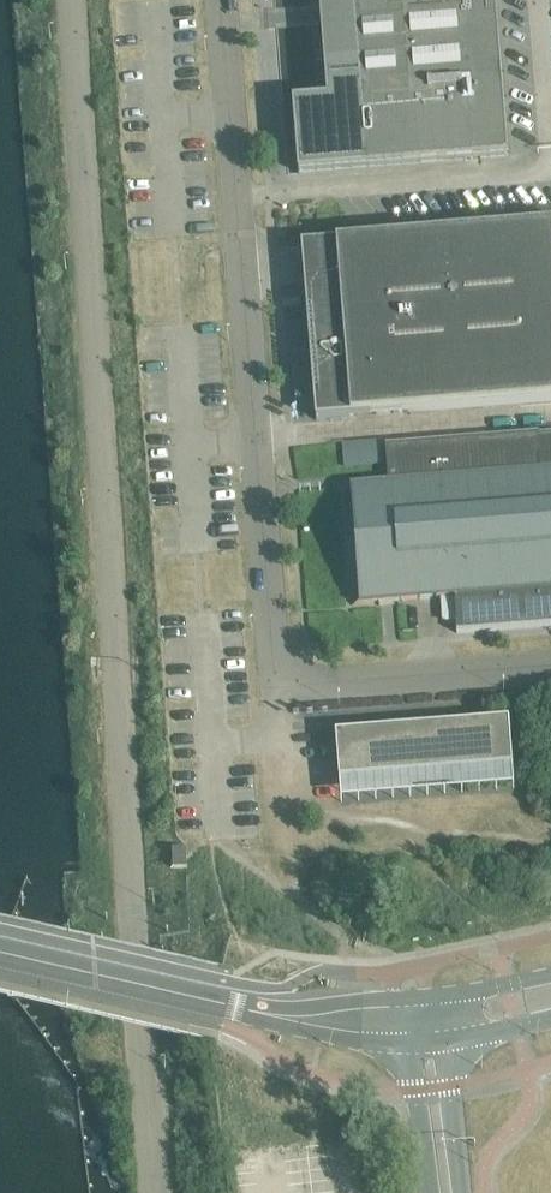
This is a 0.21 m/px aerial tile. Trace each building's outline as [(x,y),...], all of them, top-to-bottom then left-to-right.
[(354,5),(353,6),(351,7),(351,8),(350,10),(350,11),(350,13),(350,14),(351,15),(352,16),(353,17),(355,17),(361,96),(292,102),(298,173),(508,157),(495,0),(354,0),(354,5)] [(315,420),(550,400),(550,224),(332,242),(336,247),(338,246),(341,281),(305,284),(316,419),(315,420)] [(522,436),(521,435),(385,446),(388,483),(350,486),(359,604),(453,596),(456,633),(550,625),(550,434),(522,436)] [(386,479),(385,439),(345,440),(346,481),(386,479)] [(509,719),(335,733),(338,780),(513,766),(509,719)] [(173,868),(187,867),(186,847),(172,848),(173,868)]
